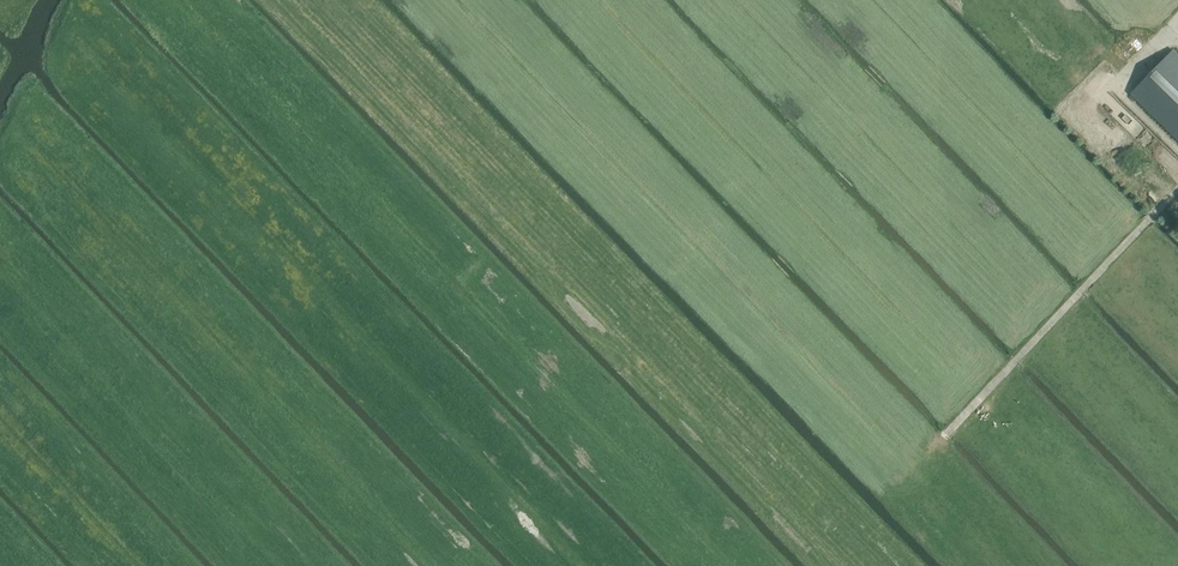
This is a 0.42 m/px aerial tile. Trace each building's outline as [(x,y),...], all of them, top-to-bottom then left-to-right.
[(1177,139),(1177,54),(1173,49),(1131,93),(1177,139)]
